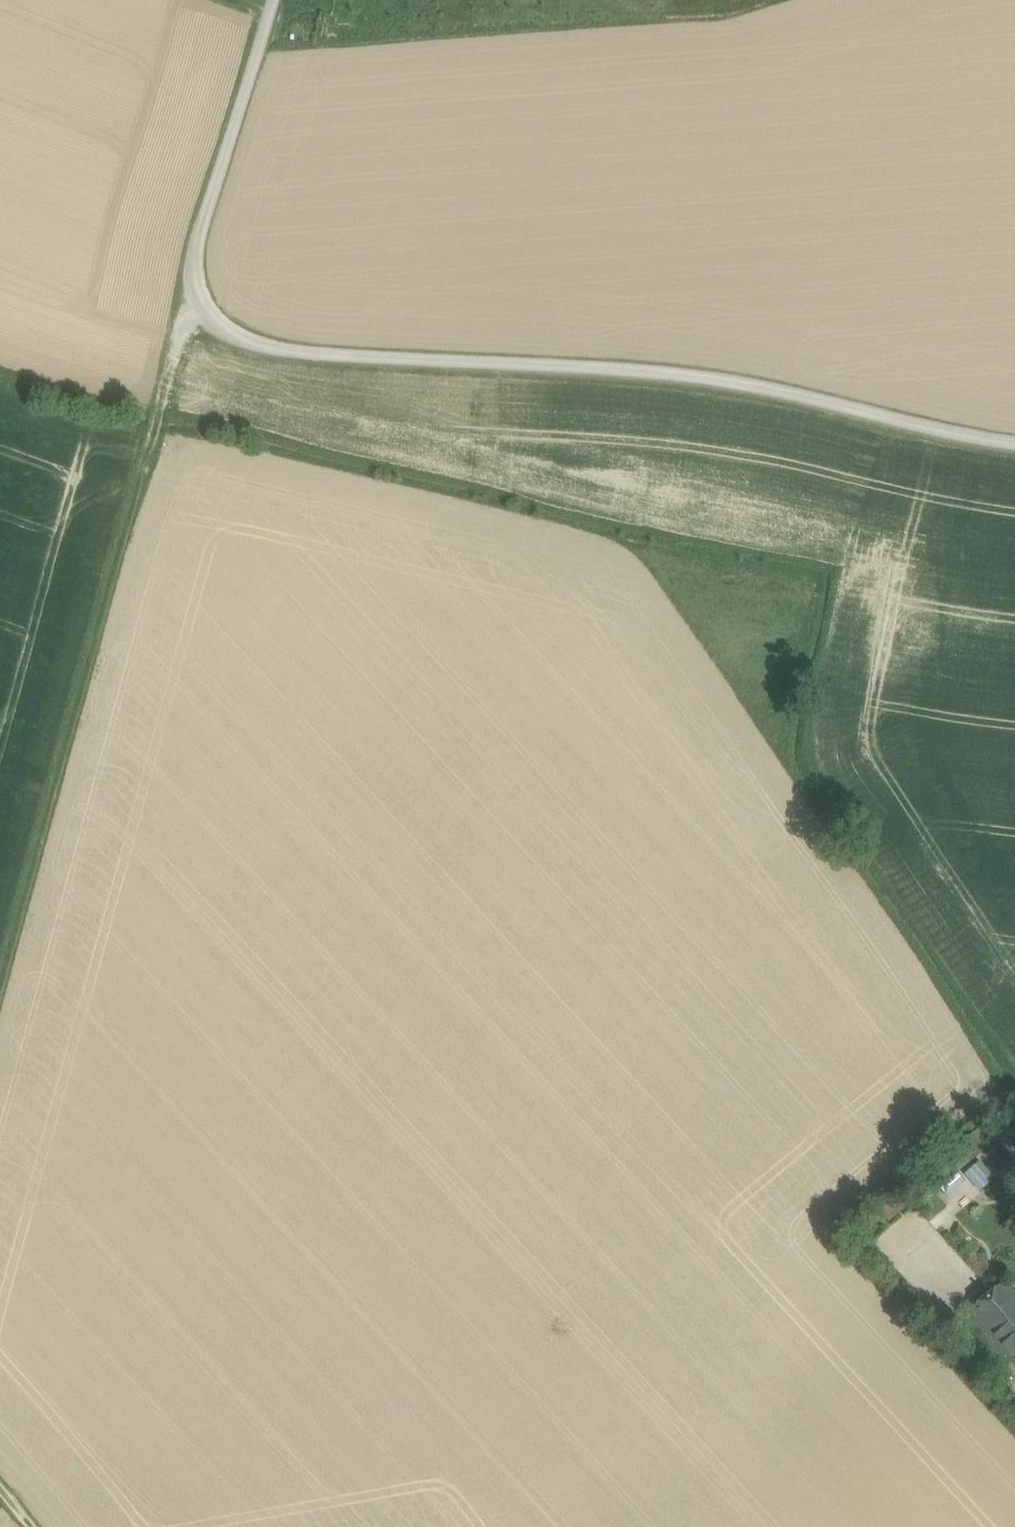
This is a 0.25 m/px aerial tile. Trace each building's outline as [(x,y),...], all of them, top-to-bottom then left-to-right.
[(977,1158),(964,1171),(981,1189),(995,1175),(977,1158)] [(1003,1282),(972,1309),(1014,1360),(1014,1296),(1003,1282)]
